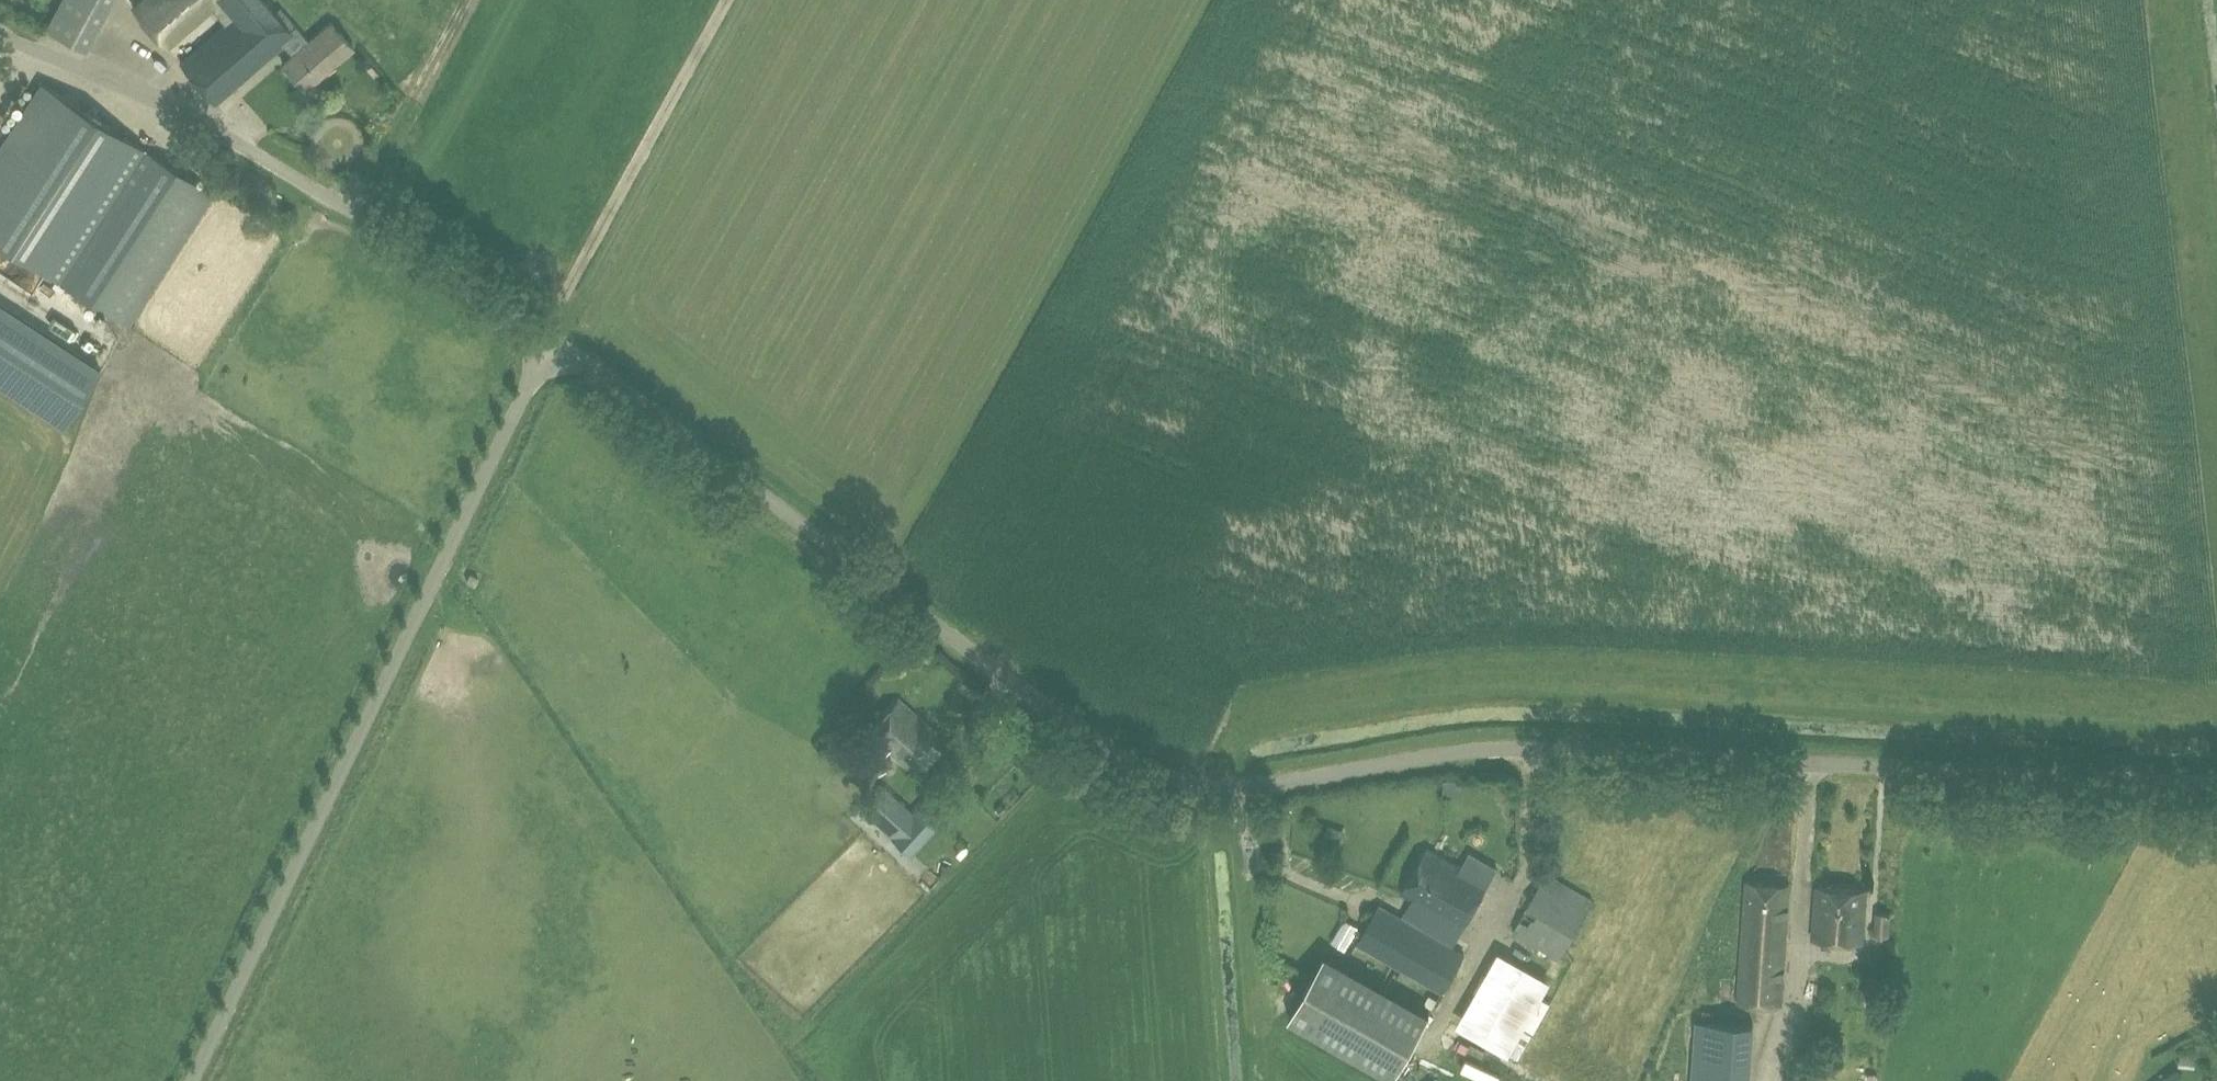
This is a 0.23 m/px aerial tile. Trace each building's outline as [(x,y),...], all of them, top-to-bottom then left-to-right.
[(100,42),(117,0),(72,0),(61,26),(100,42)] [(135,4),(169,44),(222,0),(139,0),(135,4)] [(300,29),(297,25),(296,25),(280,5),(274,10),(266,0),(225,0),(232,8),(229,11),(233,16),(181,60),(216,101),(285,43),(300,29)] [(310,40),(300,29),(285,43),(294,53),(283,62),(306,89),(355,48),(332,21),(310,40)] [(128,326),(214,194),(42,82),(0,147),(0,242),(128,326)] [(84,318),(99,325),(105,313),(90,306),(84,318)] [(0,308),(0,388),(63,428),(99,370),(0,308)] [(479,577),(471,574),(470,573),(466,581),(475,585),(479,577)] [(937,733),(900,699),(870,731),(875,735),(870,740),(885,754),(889,749),(906,765),(937,733)] [(867,737),(854,751),(877,772),(890,759),(885,754),(870,740),(867,737)] [(1463,793),(1463,779),(1447,779),(1447,793),(1463,793)] [(911,812),(882,785),(861,807),(908,852),(951,808),(932,789),(911,812)] [(1338,844),(1342,830),(1330,826),(1325,840),(1338,844)] [(1444,991),(1465,953),(1433,935),(1443,916),(1463,927),(1488,881),(1426,847),(1401,893),(1423,905),(1413,925),(1379,906),(1358,944),(1444,991)] [(1559,958),(1593,899),(1548,873),(1513,931),(1559,958)] [(1738,1001),(1780,1005),(1790,884),(1747,881),(1738,1001)] [(1867,890),(1817,885),(1812,937),(1862,942),(1867,890)] [(1874,911),(1872,933),(1890,935),(1893,913),(1874,911)] [(1347,922),(1334,943),(1348,952),(1361,930),(1347,922)] [(1431,1014),(1325,955),(1290,1019),(1396,1077),(1431,1014)] [(1516,976),(1547,990),(1552,979),(1521,965),(1516,976)] [(1515,1019),(1509,1030),(1492,1020),(1483,1035),(1478,1032),(1470,1046),(1496,1061),(1519,1022),(1515,1019)] [(1754,1024),(1697,1020),(1693,1080),(1750,1080),(1754,1024)]
